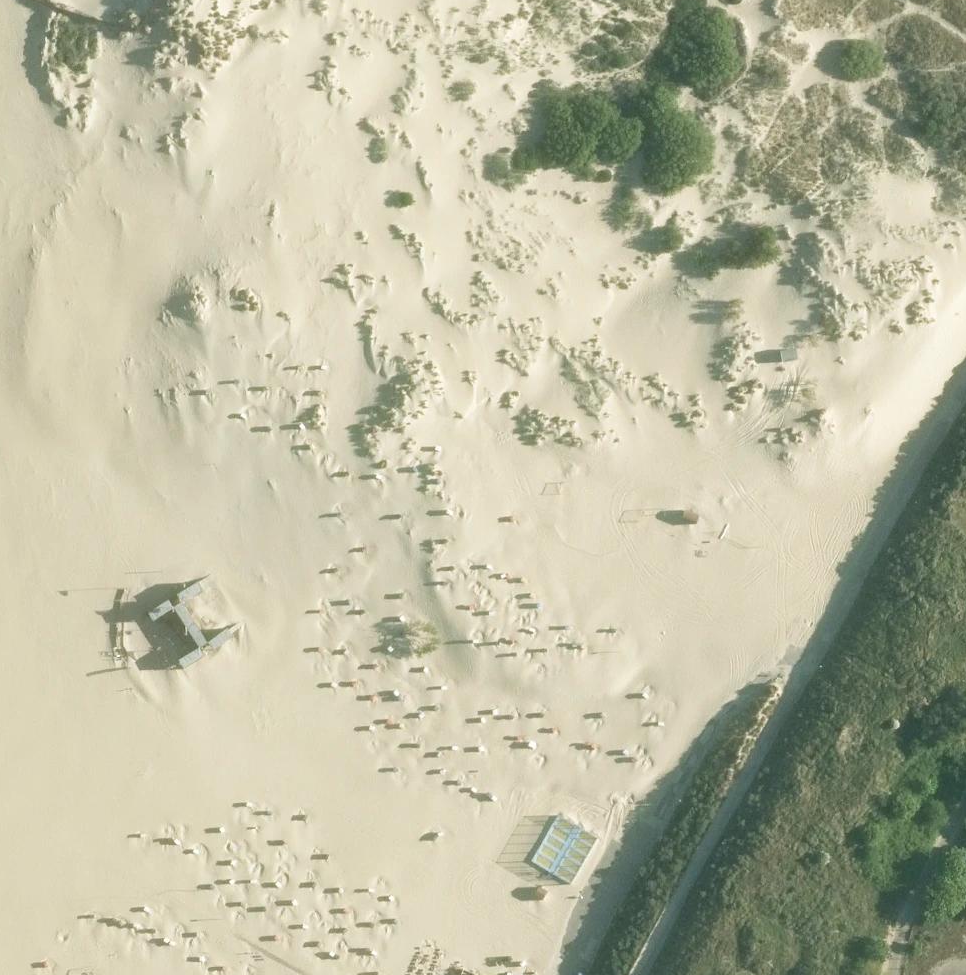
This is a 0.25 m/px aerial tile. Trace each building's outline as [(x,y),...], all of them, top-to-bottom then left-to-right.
[(122,554),(68,548),(66,573),(119,579),(122,554)] [(142,625),(148,557),(124,555),(118,623),(142,625)]
